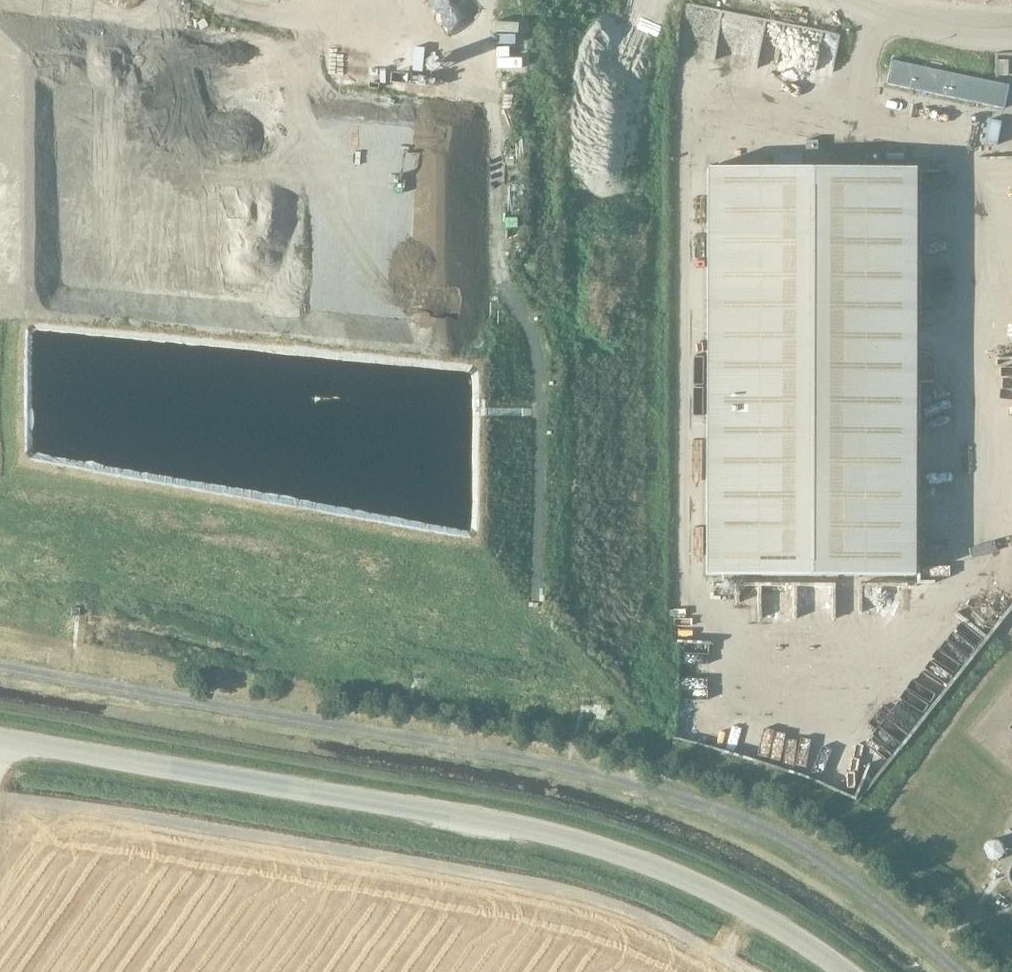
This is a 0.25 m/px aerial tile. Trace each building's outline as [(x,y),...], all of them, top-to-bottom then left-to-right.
[(817,62),(818,41),(753,39),(753,61),(817,62)] [(1008,85),(995,82),(891,60),(886,84),(1003,109),(1008,85)] [(914,168),(707,168),(706,575),(913,575),(914,168)] [(872,580),(873,611),(907,610),(906,579),(872,580)] [(906,703),(922,687),(904,668),(888,684),(906,703)] [(667,669),(666,689),(691,691),(693,670),(667,669)] [(1004,725),(1011,729),(1011,709),(1004,725)] [(854,733),(860,715),(851,712),(845,730),(854,733)] [(979,858),(994,849),(984,832),(969,841),(979,858)] [(1001,867),(1006,884),(1011,882),(1011,863),(1001,867)]
